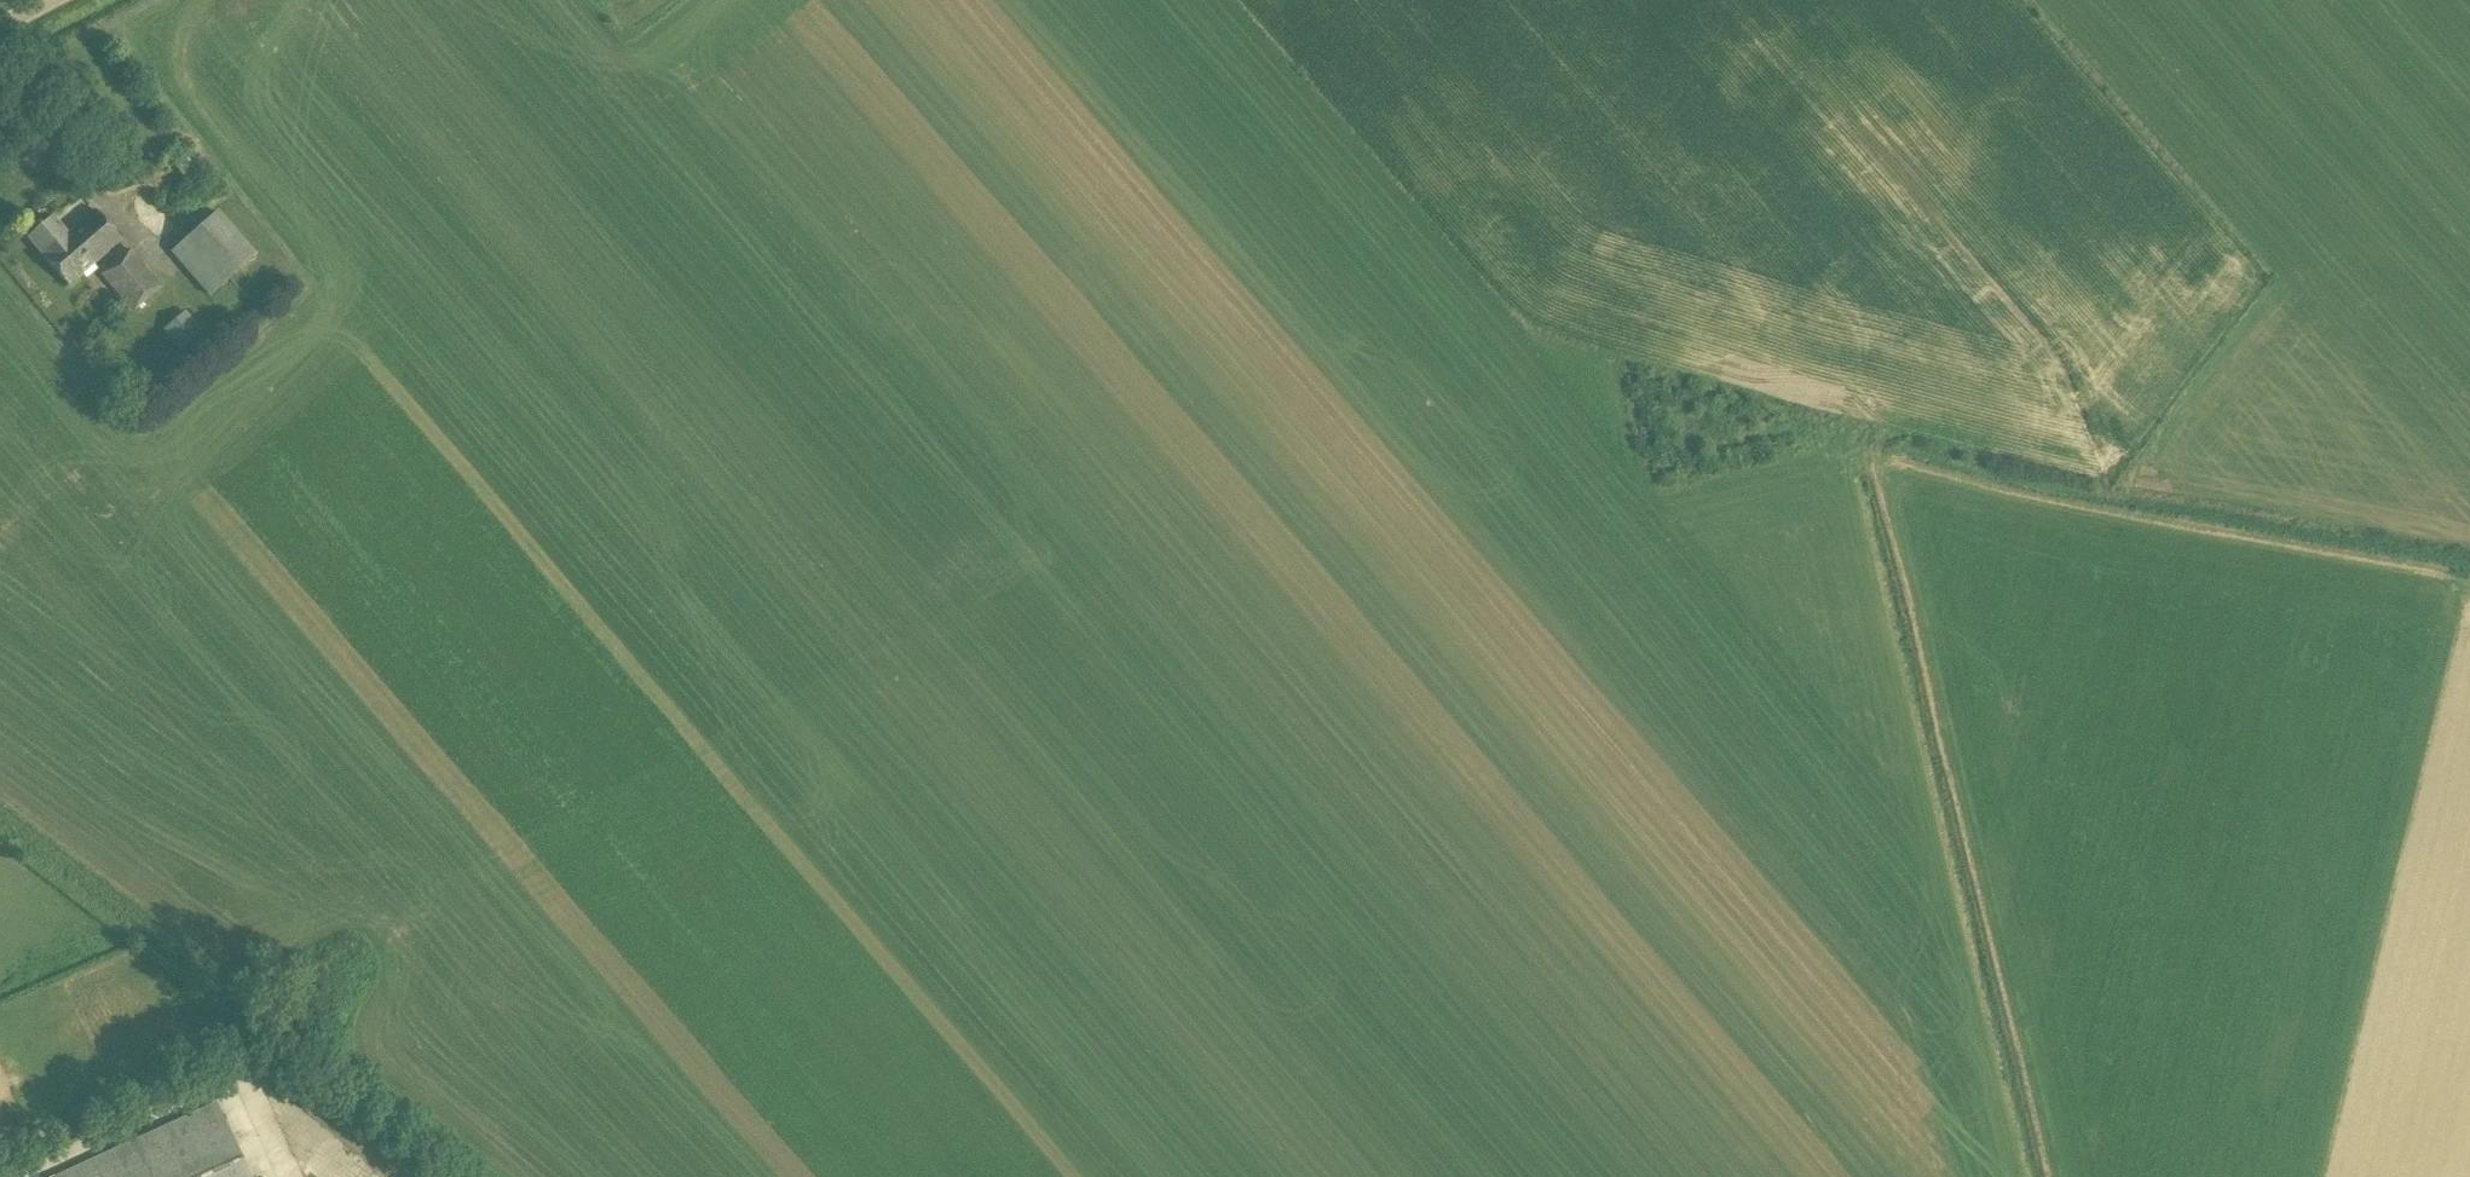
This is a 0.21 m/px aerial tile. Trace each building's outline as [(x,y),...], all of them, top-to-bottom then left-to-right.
[(209,184),(232,173),(227,163),(204,173),(209,184)] [(189,164),(177,172),(184,181),(195,173),(189,164)] [(69,286),(121,240),(95,211),(68,235),(52,217),(27,239),(69,286)] [(209,298),(255,255),(217,211),(170,252),(209,298)] [(162,286),(131,250),(101,275),(132,311),(162,286)] [(163,329),(181,350),(205,330),(186,309),(163,329)] [(215,1104),(55,1176),(249,1176),(215,1104)]
